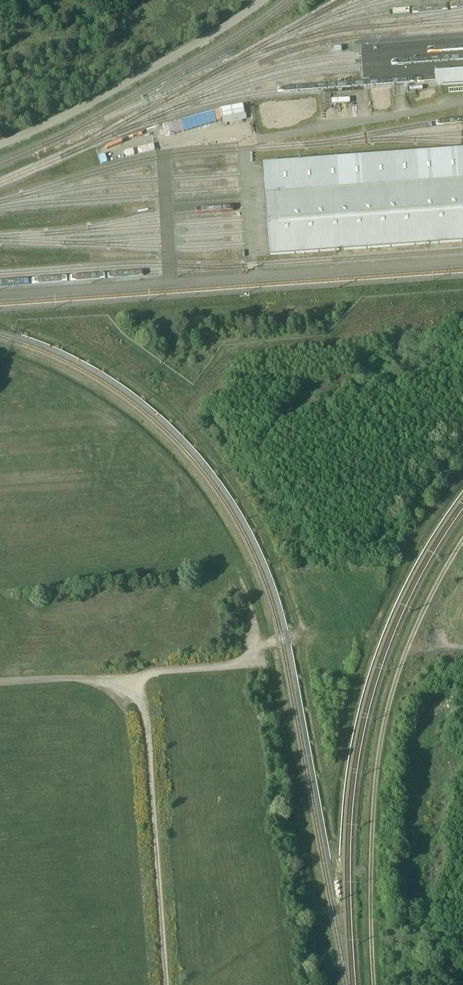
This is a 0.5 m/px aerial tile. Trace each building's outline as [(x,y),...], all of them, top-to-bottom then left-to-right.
[(435,86),(462,84),(462,71),(434,73),(434,79),(435,86)] [(245,105),(163,122),(165,134),(224,122),(224,123),(247,118),(245,105)] [(106,148),(107,151),(122,145),(121,141),(106,148)] [(138,149),(140,155),(155,151),(153,145),(138,149)] [(264,165),(265,175),(266,190),(266,196),(462,181),(462,150),(264,165)] [(99,157),(102,165),(107,163),(105,155),(99,157)] [(267,196),(267,208),(268,219),(269,231),(270,245),(271,256),(462,242),(462,181),(267,196)]
